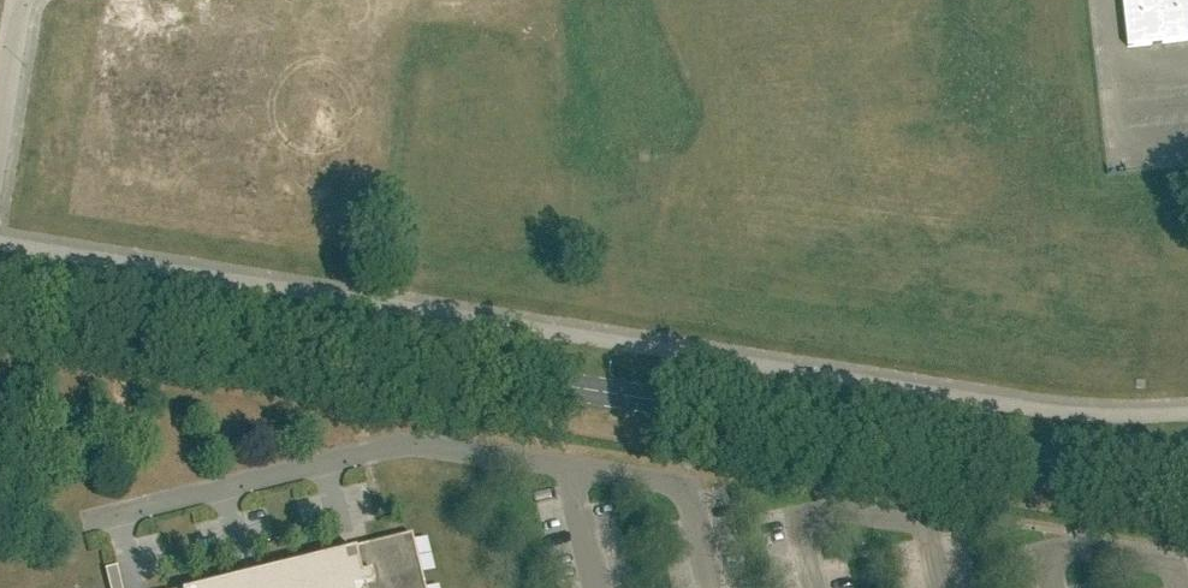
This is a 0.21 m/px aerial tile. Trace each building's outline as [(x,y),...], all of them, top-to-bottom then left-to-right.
[(1128,47),(1187,41),(1187,0),(1123,0),(1128,47)] [(412,536),(356,550),(357,552),(212,587),(425,587),(412,536)] [(110,587),(123,587),(118,567),(106,570),(110,587)]
